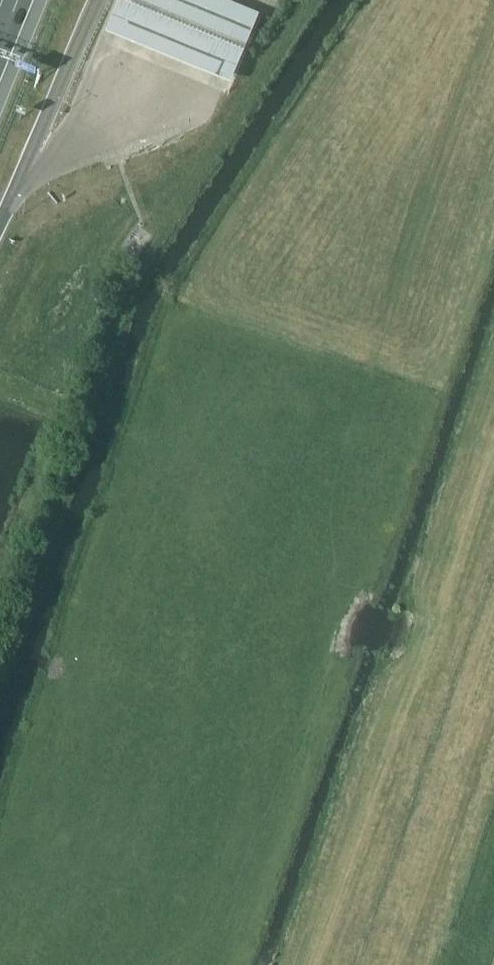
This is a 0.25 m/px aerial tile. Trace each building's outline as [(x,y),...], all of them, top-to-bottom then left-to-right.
[(207,0),(123,0),(106,39),(229,92),(259,22),(207,0)]
